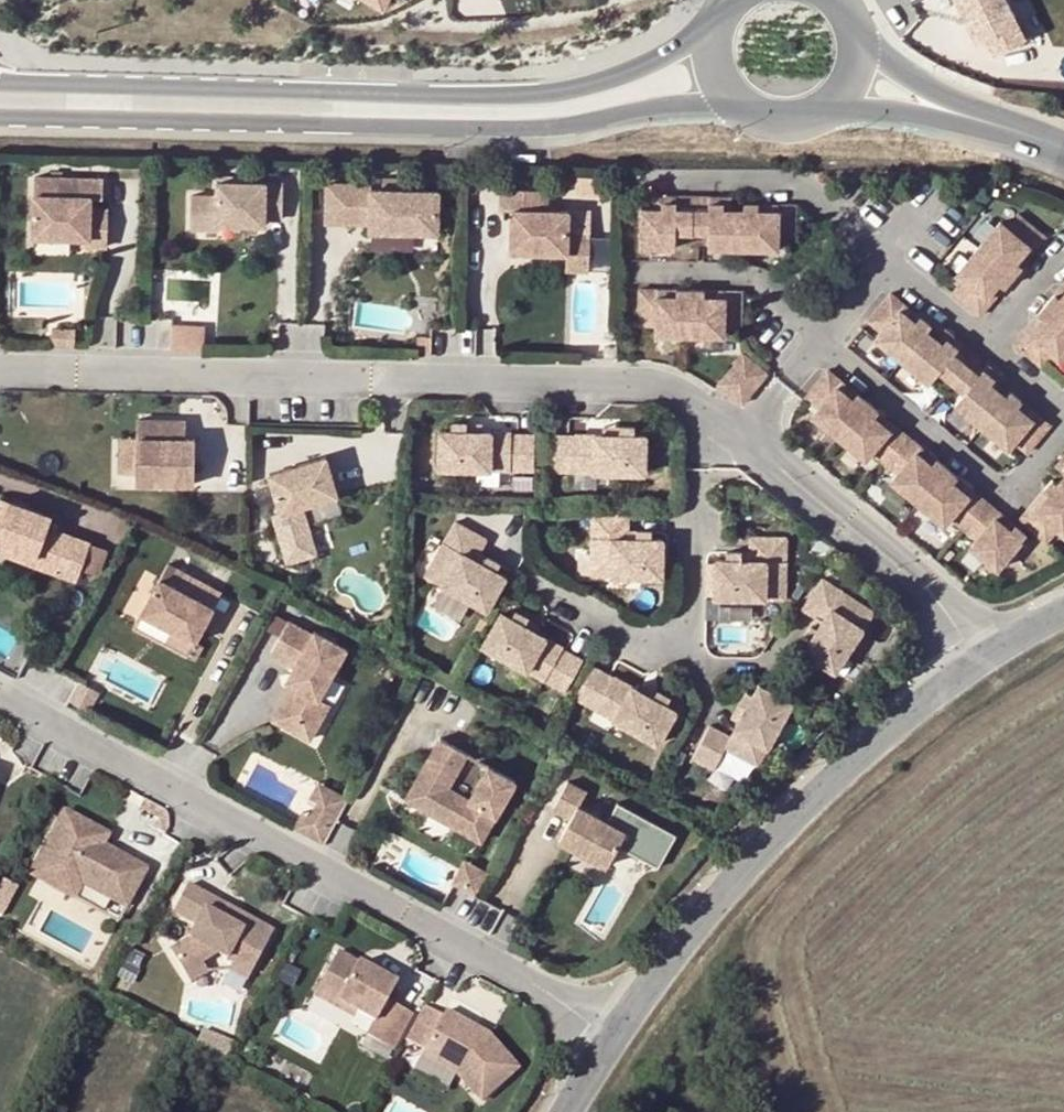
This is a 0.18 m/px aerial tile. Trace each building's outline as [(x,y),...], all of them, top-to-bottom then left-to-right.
[(1007,0),(956,0),(977,42),(987,38),(994,53),(1025,38),(1007,0)] [(29,240),(86,243),(87,213),(87,201),(99,202),(100,183),(32,181),(29,240)] [(282,192),(216,190),(215,204),(189,203),(188,236),(215,237),(215,231),(262,232),(262,227),(280,228),(282,192)] [(370,233),(370,239),(437,242),(439,201),(371,199),(371,194),(327,193),(326,232),(351,232),(352,212),(371,212),(370,233)] [(511,262),(568,263),(569,244),(569,221),(547,221),(548,200),(502,198),(501,220),(512,220),(511,262)] [(654,207),(653,220),(659,220),(660,213),(673,214),(673,208),(654,207)] [(709,208),(673,208),(673,214),(673,220),(709,221),(708,214),(709,208)] [(729,208),(709,208),(708,214),(722,215),(722,221),(729,222),(729,208)] [(371,212),(352,212),(351,232),(370,233),(371,212)] [(87,213),(86,243),(103,243),(104,213),(87,213)] [(707,245),(706,259),(775,260),(775,252),(792,252),(793,217),(775,216),(775,223),(756,222),(755,215),(742,215),(742,222),(729,222),(722,221),(722,215),(708,214),(709,221),(673,220),(673,214),(660,213),(659,220),(653,220),(640,219),(639,257),(674,258),(674,243),(707,245)] [(981,335),(992,322),(987,317),(999,303),(1004,307),(1022,286),(1017,282),(1030,267),(1035,271),(1046,257),(1019,234),(1008,248),(1001,242),(958,294),(965,300),(954,312),(981,335)] [(591,246),(569,244),(568,263),(568,280),(589,281),(591,246)] [(1022,286),(1035,271),(1030,267),(1017,282),(1022,286)] [(992,322),(1004,307),(999,303),(987,317),(992,322)] [(654,341),(654,349),(722,350),(723,341),(740,342),(740,306),(721,305),(722,312),(690,312),(689,305),(675,305),(675,312),(655,311),(655,305),(638,304),(637,340),(654,341)] [(1056,315),(1061,319),(1063,315),(1063,305),(1056,315)] [(902,329),(906,324),(892,312),(869,339),(883,351),(877,358),(929,401),(939,389),(964,411),(954,423),(1007,466),(1012,459),(1026,471),(1048,443),(1036,433),(1032,438),(1017,425),(1020,420),(1011,412),(1006,417),(996,408),(991,404),(995,399),(985,390),(989,385),(962,362),(954,372),(943,364),(928,351),(932,345),(921,337),(916,342),(902,329)] [(1014,364),(1042,387),(1052,374),(1059,379),(1063,373),(1063,315),(1061,319),(1056,315),(1038,335),(1043,340),(1031,355),(1026,350),(1014,364)] [(921,337),(906,324),(902,329),(916,342),(921,337)] [(185,325),(171,325),(171,347),(184,347),(185,325)] [(74,328),(51,327),(50,343),(75,343),(74,328)] [(1038,335),(1026,350),(1031,355),(1043,340),(1038,335)] [(962,362),(952,353),(943,364),(954,372),(962,362)] [(727,392),(751,412),(777,381),(753,361),(727,392)] [(862,406),(848,393),(852,388),(838,377),(816,404),(828,415),(823,422),(875,465),(881,459),(894,470),(917,443),(902,431),(899,436),(883,423),(887,418),(867,401),(862,406)] [(991,404),(996,408),(1005,398),(989,385),(985,390),(995,399),(991,404)] [(867,401),(852,388),(848,393),(862,406),(867,401)] [(902,431),(887,418),(883,423),(899,436),(902,431)] [(185,438),(186,420),(139,419),(139,437),(138,473),(138,483),(192,483),(193,438),(185,438)] [(468,429),(468,420),(453,420),(453,428),(441,428),(441,465),(535,468),(536,432),(513,431),(513,429),(483,429),(468,429)] [(484,421),(468,420),(468,429),(483,429),(484,421)] [(1036,433),(1020,420),(1017,425),(1032,438),(1036,433)] [(635,424),(620,424),(620,432),(604,432),(575,431),(575,433),(552,432),(551,468),(646,471),(646,433),(635,432),(635,424)] [(620,424),(605,424),(604,432),(620,432),(620,424)] [(139,437),(118,437),(117,472),(138,473),(139,437)] [(931,454),(917,443),(894,470),(907,480),(902,487),(954,531),(960,524),(973,535),(995,508),(982,497),(978,502),(963,489),(967,484),(946,467),(942,472),(927,460),(931,454)] [(323,452),(270,477),(285,513),(339,489),(323,452)] [(946,467),(931,454),(927,460),(942,472),(946,467)] [(982,497),(967,484),(963,489),(978,502),(982,497)] [(1062,487),(1053,497),(1058,502),(1046,517),(1041,512),(1029,526),(1040,535),(1056,548),(1063,539),(1063,489),(1062,487)] [(1053,497),(1041,512),(1046,517),(1058,502),(1053,497)] [(0,543),(29,554),(26,562),(69,578),(84,541),(41,525),(45,514),(3,498),(0,507),(0,543)] [(630,507),(594,506),(593,568),(664,569),(665,531),(653,530),(654,523),(638,522),(639,530),(629,530),(629,523),(630,507)] [(1009,520),(995,508),(973,535),(986,546),(980,554),(1006,575),(1034,540),(1024,532),(1020,537),(1005,525),(1009,520)] [(1024,532),(1009,520),(1005,525),(1020,537),(1024,532)] [(486,539),(455,522),(444,542),(425,575),(486,609),(506,577),(474,559),(486,539)] [(1029,526),(1024,532),(1034,540),(1040,535),(1029,526)] [(718,550),(707,550),(705,588),(777,590),(777,527),(743,527),(742,543),(741,551),(733,551),(733,543),(718,542),(718,550)] [(0,543),(0,544),(0,552),(26,562),(29,554),(0,543)] [(742,543),(733,543),(733,551),(741,551),(742,543)] [(159,578),(141,612),(193,641),(220,592),(182,571),(174,586),(159,578)] [(864,610),(812,576),(793,607),(806,615),(813,619),(808,627),(801,622),(793,635),(800,639),(794,649),(825,670),(864,610)] [(193,641),(141,612),(132,627),(185,656),(193,641)] [(511,621),(501,614),(482,647),(563,696),(582,665),(562,653),(562,651),(537,636),(524,628),(528,621),(515,613),(511,621)] [(813,619),(806,615),(801,622),(808,627),(813,619)] [(542,629),(528,621),(524,628),(537,636),(542,629)] [(326,705),(315,699),(343,650),(311,632),(309,636),(285,622),(268,653),(292,667),(287,675),(289,686),(270,720),(294,733),(300,721),(313,728),(326,705)] [(590,670),(573,701),(656,747),(674,714),(664,708),(668,701),(655,693),(651,701),(637,693),(611,679),(611,681),(590,670)] [(96,687),(75,679),(74,681),(67,700),(69,701),(87,708),(95,690),(96,687)] [(655,693),(641,686),(637,693),(651,701),(655,693)] [(728,741),(707,730),(690,762),(712,773),(723,751),(756,769),(789,706),(755,688),(750,698),(743,694),(736,708),(743,712),(736,725),(728,741)] [(95,690),(87,708),(69,701),(88,711),(100,693),(95,690)] [(743,712),(736,708),(729,721),(736,725),(743,712)] [(313,728),(300,721),(294,733),(306,740),(313,728)] [(436,741),(401,802),(476,845),(511,784),(436,741)] [(567,817),(555,839),(602,865),(621,832),(574,806),(581,792),(563,781),(549,808),(567,817)] [(318,783),(316,784),(308,800),(315,804),(308,817),(300,814),(291,829),(321,845),(346,798),(318,783)] [(58,810),(23,873),(67,896),(75,882),(119,906),(139,868),(96,844),(101,834),(58,810)] [(488,872),(463,859),(451,883),(475,896),(488,872)] [(1,879),(0,882),(0,904),(5,907),(16,887),(1,879)] [(75,882),(67,896),(111,920),(119,906),(75,882)] [(267,930),(237,913),(230,926),(214,917),(221,905),(181,883),(166,911),(189,924),(182,937),(162,951),(177,972),(207,950),(245,970),(267,930)] [(237,913),(221,905),(214,917),(230,926),(237,913)] [(207,950),(177,972),(182,979),(198,967),(223,968),(241,978),(245,970),(207,950)] [(409,1014),(384,1000),(393,983),(334,951),(313,990),(371,1021),(363,1035),(389,1050),(397,1037),(409,1014)] [(440,1016),(421,1006),(402,1040),(422,1050),(419,1055),(454,1075),(479,1100),(517,1067),(485,1035),(443,1012),(440,1016)]
